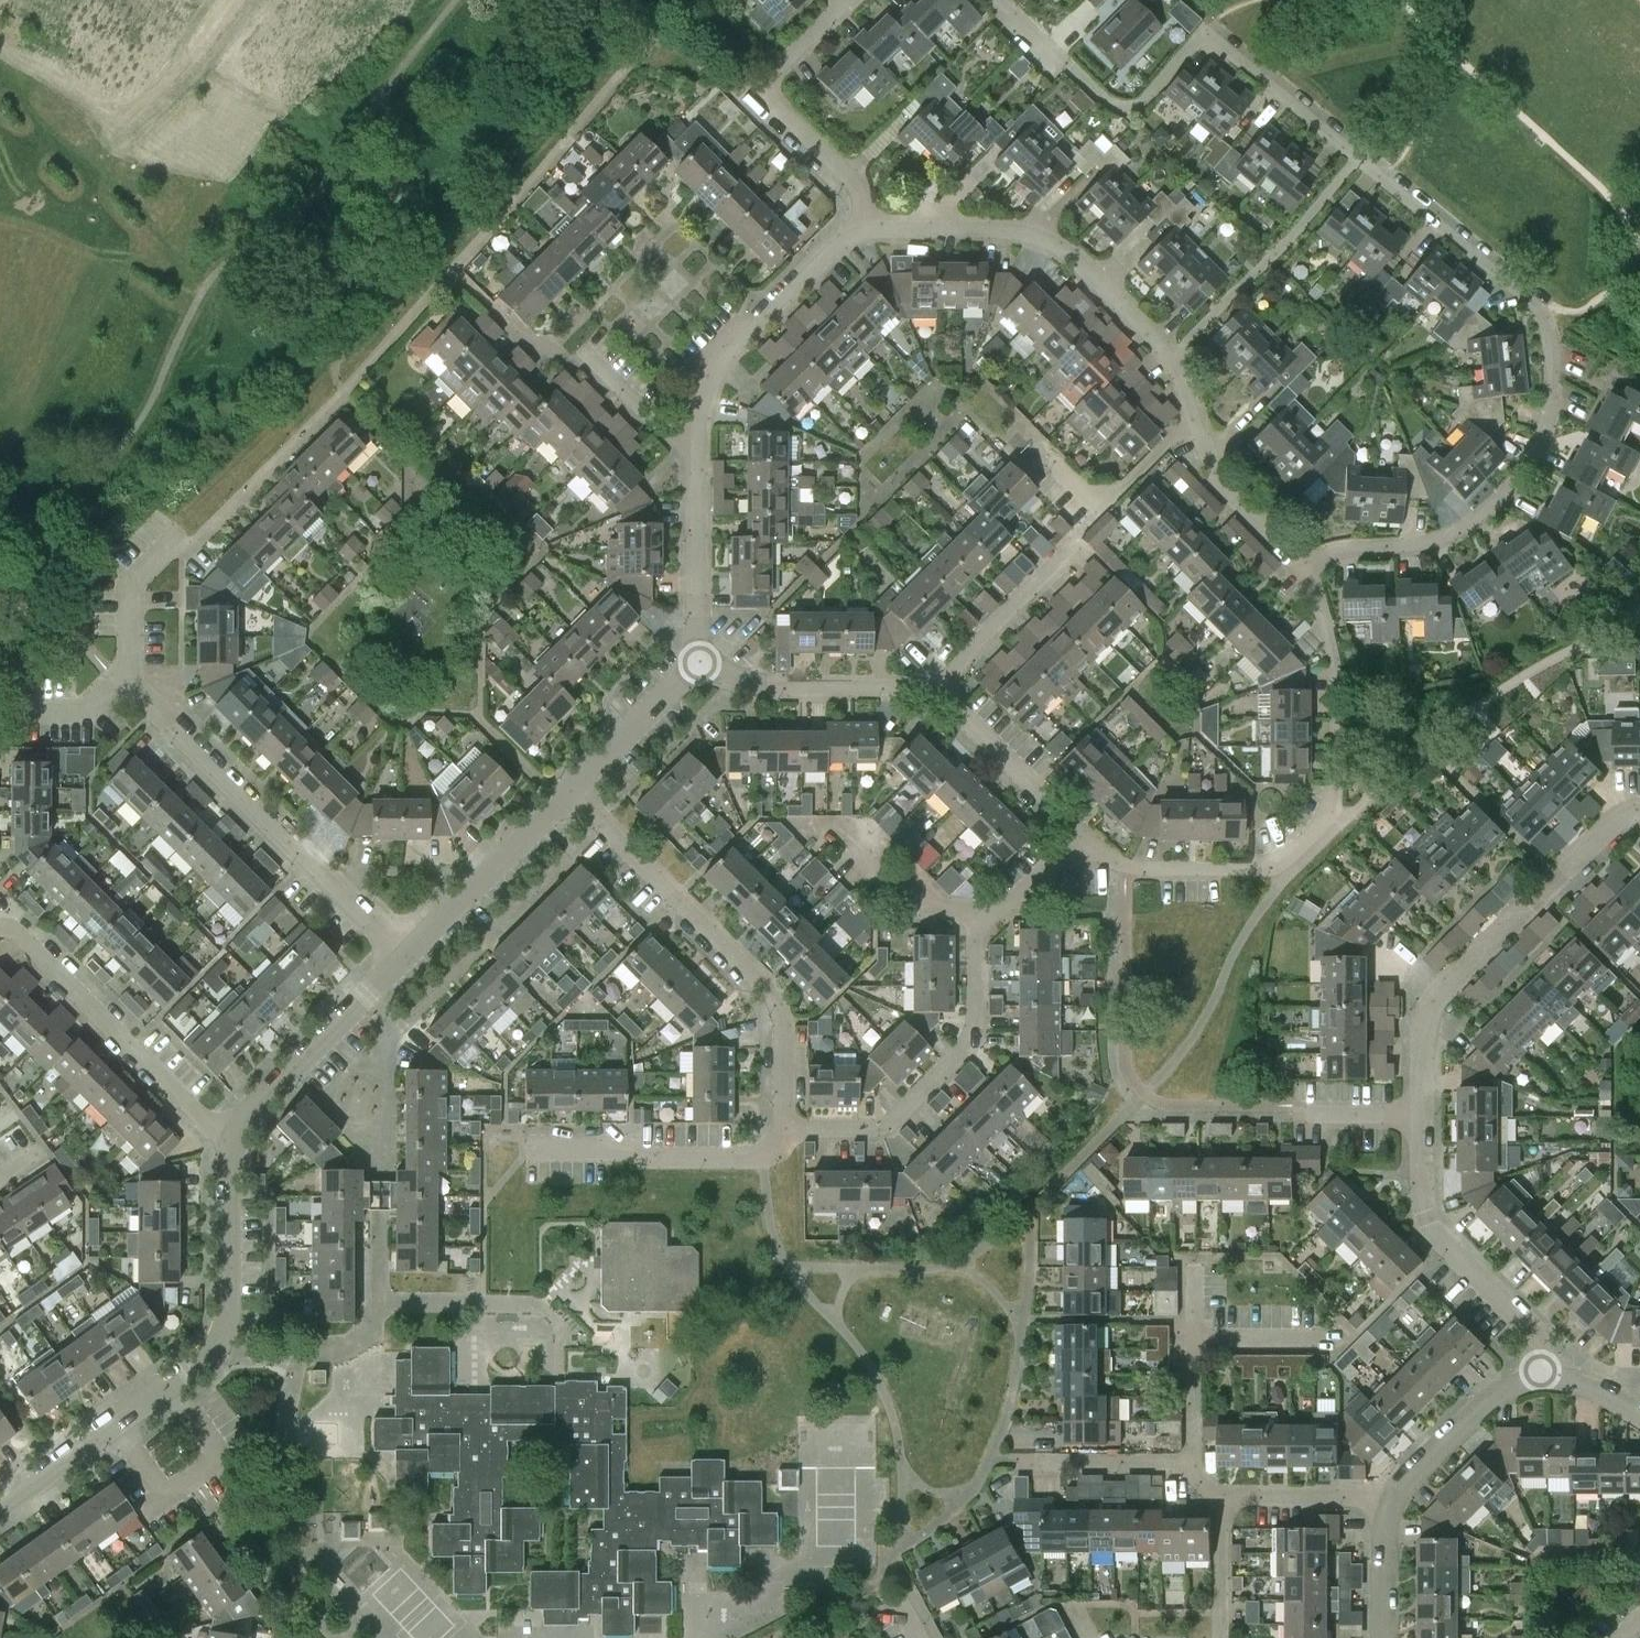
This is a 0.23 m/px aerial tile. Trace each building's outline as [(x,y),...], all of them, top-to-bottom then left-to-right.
[(758,5),(749,15),(765,31),(774,22),(777,25),(803,0),(753,0),(758,5)] [(904,17),(926,39),(944,21),(961,38),(980,18),(962,0),(922,0),(914,8),(910,4),(900,13),(904,17)] [(1094,9),(1103,0),(1086,0),(1094,9)] [(1192,31),(1204,16),(1184,0),(1178,0),(1168,12),(1192,31)] [(1090,40),(1118,67),(1136,48),(1138,50),(1158,30),(1132,4),(1122,14),(1124,16),(1117,22),(1113,18),(1097,35),(1096,34),(1090,40)] [(853,41),(866,55),(878,67),(896,48),(914,65),(933,46),(926,39),(904,17),(895,26),(886,17),(867,36),(863,31),(853,41)] [(895,83),(878,67),(866,55),(858,63),(848,54),(830,73),(825,68),(815,79),(841,104),(859,86),(876,103),(895,83)] [(1162,94),(1196,122),(1222,89),(1223,89),(1230,80),(1208,61),(1191,82),(1180,73),(1162,94)] [(955,88),(941,73),(913,101),(922,110),(896,139),(905,147),(913,139),(925,150),(963,113),(947,98),(955,88)] [(710,87),(700,77),(691,86),(701,96),(710,87)] [(1196,122),(1213,136),(1203,148),(1209,153),(1201,162),(1213,171),(1231,149),(1220,140),(1254,99),(1244,90),(1235,100),(1223,89),(1222,89),(1196,122)] [(993,143),(1003,153),(994,162),(1004,171),(1012,163),(1023,174),(1053,145),(1054,145),(1062,137),(1031,106),(1012,125),(1004,132),(993,143)] [(979,128),(975,124),(963,113),(925,150),(948,171),(974,142),(984,152),(993,143),(1004,132),(989,118),(979,128)] [(675,172),(695,192),(730,156),(695,121),(674,142),(685,153),(690,158),(675,172)] [(1231,149),(1213,171),(1229,184),(1238,173),(1255,187),(1263,178),(1263,177),(1282,154),(1270,144),(1278,134),(1268,126),(1241,158),(1231,149)] [(647,182),(673,157),(677,161),(685,153),(674,142),(666,151),(656,141),(650,147),(640,137),(620,156),(647,182)] [(1093,165),(1102,156),(1088,141),(1077,152),(1074,148),(1065,157),(1054,145),(1053,145),(1023,174),(1015,182),(1030,191),(1032,189),(1042,198),(1074,166),(1083,175),(1093,165)] [(1263,177),(1263,178),(1276,188),(1268,198),(1289,215),(1307,193),(1296,184),(1313,164),(1290,145),(1282,154),(1263,177)] [(1092,205),(1104,217),(1125,196),(1133,188),(1118,172),(1129,161),(1113,146),(1103,156),(1102,156),(1093,165),(1103,176),(1074,205),(1083,214),(1092,205)] [(590,147),(582,155),(593,166),(601,158),(590,147)] [(730,156),(695,192),(713,210),(739,184),(729,173),(748,154),(740,147),(730,156)] [(620,156),(601,174),(628,201),(647,182),(620,156)] [(766,173),(759,165),(747,176),(755,184),(766,173)] [(572,166),(563,174),(574,185),(583,177),(572,166)] [(609,219),(628,201),(601,174),(583,193),(594,205),(595,205),(609,219)] [(713,210),(732,229),(758,203),(739,184),(713,210)] [(766,195),(774,203),(785,192),(778,184),(766,195)] [(1125,196),(1104,217),(1095,226),(1116,246),(1145,217),(1155,227),(1164,219),(1175,208),(1160,192),(1149,203),(1145,199),(1137,208),(1125,196)] [(601,249),(620,230),(609,219),(595,205),(594,205),(583,216),(564,196),(556,204),(566,215),(575,224),(601,249)] [(1175,208),(1164,219),(1173,228),(1136,266),(1145,275),(1153,267),(1165,278),(1166,279),(1195,249),(1179,233),(1190,222),(1185,217),(1194,209),(1184,199),(1175,208)] [(1356,252),(1376,228),(1383,219),(1361,200),(1344,221),(1333,211),(1315,233),(1336,251),(1343,241),(1356,252)] [(732,229),(750,248),(776,222),(758,203),(732,229)] [(548,233),(557,242),(582,268),(601,249),(575,224),(566,215),(548,233)] [(777,222),(776,222),(750,248),(770,267),(773,265),(775,267),(783,259),(780,256),(803,234),(784,215),(777,222)] [(1389,238),(1376,228),(1356,252),(1349,261),(1365,275),(1356,286),(1372,300),(1390,278),(1379,270),(1406,238),(1396,230),(1389,238)] [(526,232),(518,241),(529,252),(537,244),(526,232)] [(557,242),(538,261),(563,287),(582,268),(557,242)] [(1423,307),(1431,298),(1450,275),(1437,264),(1445,255),(1435,247),(1400,287),(1390,278),(1372,300),(1383,309),(1391,300),(1396,305),(1407,293),(1423,307)] [(1206,260),(1195,249),(1166,279),(1165,278),(1156,287),(1177,308),(1196,289),(1206,299),(1225,280),(1206,260)] [(544,305),(563,287),(538,261),(527,271),(508,251),(499,259),(510,270),(519,279),(544,305)] [(865,285),(847,303),(877,332),(894,315),(891,312),(900,303),(888,275),(887,275),(882,262),(881,262),(862,282),(865,285)] [(1458,265),(1450,275),(1431,298),(1444,309),(1436,318),(1440,321),(1431,332),(1447,346),(1475,313),(1464,304),(1481,284),(1458,265)] [(911,276),(888,275),(900,303),(905,320),(936,319),(936,308),(935,266),(911,266),(911,276)] [(959,266),(935,266),(936,308),(960,308),(959,266)] [(984,266),(959,266),(960,308),(985,308),(985,303),(996,303),(1007,276),(984,276),(984,266)] [(1002,316),(1019,333),(1048,304),(1048,303),(1030,286),(1023,293),(1007,276),(996,303),(1005,313),(1002,316)] [(544,305),(519,279),(500,298),(525,324),(544,305)] [(1064,288),(1048,303),(1048,304),(1019,333),(1036,350),(1063,322),(1054,313),(1072,296),(1064,288)] [(823,296),(814,304),(866,355),(883,339),(877,332),(847,303),(838,311),(823,296)] [(823,327),(813,336),(853,376),(870,359),(866,355),(814,304),(807,311),(823,327)] [(1243,368),(1273,338),(1243,307),(1223,327),(1233,337),(1215,355),(1235,376),(1243,368)] [(1492,327),(1475,313),(1447,346),(1452,351),(1466,349),(1467,355),(1478,354),(1480,370),(1522,365),(1519,335),(1493,338),(1492,327)] [(493,322),(485,315),(470,330),(461,321),(460,321),(453,314),(434,333),(429,328),(409,347),(422,359),(431,350),(448,367),(493,322)] [(1073,332),(1063,322),(1036,350),(1052,366),(1098,321),(1090,314),(1073,332)] [(1105,329),(1098,321),(1052,366),(1053,367),(1042,377),(1059,394),(1097,356),(1088,347),(1105,329)] [(448,367),(448,368),(437,379),(454,395),(494,355),(485,346),(501,330),(493,322),(448,367)] [(789,330),(781,338),(827,383),(826,383),(836,393),(853,376),(813,336),(805,345),(789,330)] [(789,361),(780,370),(810,400),(826,383),(827,383),(781,338),(773,346),(789,361)] [(1243,368),(1255,380),(1247,388),(1256,397),(1285,369),(1295,378),(1315,359),(1299,343),(1289,354),(1273,338),(1243,368)] [(1106,365),(1097,356),(1059,394),(1075,411),(1076,411),(1132,356),(1123,347),(1106,365)] [(474,408),(475,408),(527,356),(519,348),(503,364),(494,355),(454,395),(470,412),(474,408)] [(906,364),(926,384),(931,379),(919,351),(906,364)] [(491,411),(498,418),(528,389),(519,379),(535,364),(527,356),(475,408),(485,418),(491,411)] [(1139,363),(1132,356),(1076,411),(1075,411),(1064,421),(1081,438),(1121,398),(1113,390),(1139,363)] [(1455,389),(1457,407),(1502,422),(1500,397),(1526,394),(1522,365),(1480,370),(1482,387),(1455,389)] [(748,408),(748,409),(781,423),(789,414),(792,418),(810,400),(780,370),(763,388),(769,394),(756,408),(748,408)] [(561,390),(572,379),(565,372),(554,383),(561,390)] [(527,424),(543,441),(573,411),(565,403),(581,388),(572,379),(561,390),(545,405),(527,424)] [(1298,437),(1306,428),(1314,420),(1293,400),(1296,398),(1286,388),(1266,408),(1276,417),(1247,446),(1256,455),(1265,447),(1276,458),(1277,458),(1298,437)] [(545,405),(528,389),(498,418),(515,435),(527,424),(545,405)] [(1604,437),(1619,445),(1631,421),(1639,425),(1639,395),(1629,389),(1623,400),(1611,394),(1599,417),(1593,415),(1587,428),(1604,437)] [(1131,407),(1121,398),(1081,438),(1098,455),(1109,445),(1154,400),(1146,392),(1131,407)] [(1162,408),(1154,400),(1109,445),(1126,462),(1156,432),(1147,423),(1162,408)] [(543,441),(560,458),(605,413),(598,405),(583,420),(573,411),(543,441)] [(1465,439),(1453,450),(1483,480),(1504,458),(1487,442),(1502,422),(1457,407),(1449,416),(1460,426),(1456,430),(1465,439)] [(748,409),(748,461),(785,462),(785,435),(781,435),(781,423),(748,409)] [(614,421),(605,413),(560,458),(577,475),(607,445),(598,436),(614,421)] [(348,415),(339,424),(337,422),(318,442),(344,468),(373,439),(348,415)] [(1308,469),(1317,478),(1347,448),(1344,445),(1351,437),(1336,422),(1310,448),(1298,437),(1277,458),(1276,458),(1268,467),(1289,488),(1308,469)] [(948,442),(959,453),(967,445),(956,435),(948,442)] [(1580,483),(1595,491),(1606,468),(1628,480),(1639,456),(1639,455),(1619,445),(1604,437),(1599,448),(1586,441),(1574,465),(1568,462),(1562,474),(1580,483)] [(594,492),(624,462),(639,446),(631,438),(615,453),(607,445),(577,475),(594,492)] [(318,442),(299,460),(326,487),(325,488),(334,497),(342,488),(333,479),(344,468),(318,442)] [(959,453),(948,442),(940,450),(951,461),(959,453)] [(1418,447),(1409,456),(1426,500),(1444,482),(1463,501),(1483,480),(1453,450),(1441,463),(1432,454),(1429,457),(1418,447)] [(1354,455),(1347,448),(1317,478),(1332,495),(1343,495),(1342,521),(1371,523),(1374,481),(1358,480),(1358,468),(1353,467),(1354,455)] [(1390,481),(1374,481),(1371,523),(1401,524),(1402,498),(1426,500),(1409,456),(1396,456),(1395,470),(1391,470),(1390,481)] [(280,480),(282,481),(307,506),(308,504),(325,488),(326,487),(299,460),(280,480)] [(715,460),(713,512),(734,513),(734,500),(730,500),(731,473),(725,473),(726,460),(715,460)] [(785,477),(785,462),(748,461),(748,489),(798,488),(813,488),(813,477),(785,477)] [(640,478),(624,462),(594,492),(611,509),(614,506),(622,514),(651,503),(633,485),(640,478)] [(1008,465),(990,484),(1017,510),(1035,492),(1008,465)] [(485,482),(492,489),(503,478),(496,471),(485,482)] [(910,480),(921,491),(929,483),(918,472),(910,480)] [(961,494),(970,503),(970,504),(981,515),(982,514),(998,529),(999,528),(1017,510),(990,484),(989,485),(980,476),(961,494)] [(495,493),(510,507),(524,492),(510,478),(495,493)] [(921,491),(910,480),(902,488),(913,499),(921,491)] [(274,508),(273,509),(299,535),(319,515),(308,504),(307,506),(282,481),(264,499),(274,508)] [(1615,502),(1595,491),(1580,483),(1574,495),(1562,488),(1549,512),(1544,509),(1537,522),(1570,539),(1582,515),(1603,526),(1615,502)] [(1143,533),(1169,507),(1150,487),(1124,513),(1143,533)] [(748,489),(749,515),(797,515),(813,515),(824,515),(824,508),(821,503),(798,503),(798,488),(748,489)] [(521,496),(510,507),(523,520),(534,509),(521,496)] [(383,507),(393,517),(401,509),(390,499),(383,507)] [(608,540),(608,551),(660,551),(660,526),(651,526),(651,503),(622,514),(622,526),(618,526),(618,540),(608,540)] [(393,517),(383,507),(375,514),(385,525),(393,517)] [(1143,533),(1162,551),(1188,526),(1169,507),(1143,533)] [(273,509),(254,528),(281,554),(289,563),(308,544),(299,535),(273,509)] [(873,517),(884,528),(892,520),(881,509),(873,517)] [(963,532),(990,559),(1010,540),(999,528),(998,529),(982,514),(981,515),(963,532)] [(797,515),(749,515),(749,539),(749,541),(769,541),(786,541),(786,527),(824,526),(824,515),(813,515),(797,515)] [(884,528),(873,517),(865,525),(876,536),(884,528)] [(1174,576),(1180,570),(1206,544),(1188,526),(1162,551),(1173,563),(1166,569),(1174,576)] [(262,573),(281,554),(254,528),(236,547),(262,573)] [(963,532),(953,543),(943,534),(934,542),(937,545),(937,544),(972,578),(990,559),(963,532)] [(1493,552),(1504,568),(1514,581),(1535,566),(1549,585),(1571,569),(1548,537),(1537,544),(1530,533),(1508,549),(1504,544),(1493,552)] [(855,535),(848,541),(856,558),(867,548),(855,535)] [(353,536),(345,544),(356,555),(364,547),(353,536)] [(769,568),(769,541),(749,541),(749,539),(732,539),(733,569),(769,568)] [(348,562),(356,555),(345,544),(337,551),(348,562)] [(918,563),(925,570),(926,569),(953,596),(972,578),(937,544),(937,545),(918,563)] [(1180,570),(1198,588),(1212,573),(1213,574),(1224,563),(1206,544),(1180,570)] [(220,569),(202,586),(231,598),(239,589),(242,593),(262,573),(236,547),(216,566),(220,569)] [(1109,567),(1117,559),(1106,547),(1098,556),(1109,567)] [(608,551),(608,552),(605,552),(605,582),(621,588),(622,587),(650,599),(650,576),(660,576),(660,551),(608,551)] [(794,567),(802,575),(812,565),(804,557),(794,567)] [(1117,559),(1109,567),(1119,578),(1127,570),(1117,559)] [(1528,601),(1514,581),(1504,568),(1494,575),(1486,564),(1465,580),(1461,575),(1449,583),(1470,613),(1492,597),(1506,616),(1528,601)] [(770,607),(770,595),(769,568),(733,569),(733,607),(770,607)] [(926,569),(907,588),(934,615),(953,596),(926,569)] [(827,579),(818,571),(807,581),(816,590),(827,579)] [(1187,600),(1205,617),(1231,592),(1213,574),(1212,573),(1198,588),(1198,589),(1187,600)] [(524,582),(533,592),(541,584),(532,574),(524,582)] [(1125,627),(1143,610),(1113,580),(1103,590),(1088,574),(1080,582),(1125,627)] [(533,592),(524,582),(516,590),(526,599),(533,592)] [(1125,627),(1080,582),(1072,590),(1087,605),(1078,614),(1108,644),(1125,627)] [(1398,582),(1398,601),(1398,618),(1424,617),(1425,641),(1453,641),(1452,639),(1469,639),(1462,619),(1452,619),(1451,600),(1438,600),(1437,587),(1411,588),(1411,582),(1398,582)] [(1399,643),(1398,618),(1398,601),(1385,602),(1385,589),(1358,590),(1358,583),(1344,584),(1345,620),(1372,619),(1372,643),(1399,643)] [(319,593),(329,603),(337,595),(327,585),(319,593)] [(1146,604),(1154,596),(1143,585),(1135,593),(1146,604)] [(202,586),(202,588),(189,588),(189,610),(198,610),(198,637),(235,637),(235,610),(231,610),(231,598),(202,586)] [(633,616),(650,599),(622,587),(621,588),(614,596),(610,593),(591,612),(618,638),(637,619),(633,616)] [(875,603),(883,619),(895,648),(912,631),(915,634),(934,615),(907,588),(895,600),(887,592),(875,603)] [(1205,617),(1224,636),(1250,610),(1231,592),(1205,617)] [(329,603),(319,593),(311,600),(322,611),(329,603)] [(1154,596),(1146,604),(1156,615),(1164,607),(1154,596)] [(1054,608),(1046,616),(1091,661),(1108,644),(1078,614),(1069,623),(1054,608)] [(1224,636),(1242,655),(1268,629),(1250,610),(1224,636)] [(591,612),(573,631),(599,657),(618,638),(591,612)] [(789,652),(816,652),(816,616),(777,616),(777,651),(789,651),(789,652)] [(844,616),(816,616),(816,652),(844,652),(844,616)] [(871,616),(844,616),(844,652),(871,652),(871,648),(895,648),(883,619),(871,619),(871,616)] [(1054,639),(1045,648),(1074,678),(1091,661),(1046,616),(1039,623),(1054,639)] [(500,618),(492,626),(503,637),(511,629),(500,618)] [(496,644),(503,637),(492,626),(485,633),(496,644)] [(1242,655),(1262,674),(1255,679),(1258,688),(1302,670),(1285,653),(1288,650),(1268,629),(1242,655)] [(573,631),(554,649),(580,676),(599,657),(573,631)] [(1173,650),(1184,639),(1177,632),(1166,644),(1173,650)] [(235,664),(235,637),(198,637),(198,664),(203,664),(203,688),(230,676),(231,664),(235,664)] [(1192,648),(1184,639),(1173,650),(1181,659),(1192,648)] [(1020,641),(1012,649),(1058,694),(1057,695),(1067,705),(1084,688),(1074,678),(1045,648),(1036,657),(1020,641)] [(580,676),(554,649),(535,669),(546,681),(547,680),(561,695),(563,694),(580,676)] [(1058,694),(1012,649),(1004,657),(1020,672),(1012,681),(1041,711),(1057,695),(1058,694)] [(1637,655),(1589,660),(1590,677),(1639,672),(1637,655)] [(319,681),(330,671),(322,663),(311,673),(319,681)] [(491,665),(484,672),(498,685),(504,678),(491,665)] [(1195,667),(1187,675),(1198,686),(1207,678),(1195,667)] [(1270,695),(1270,721),(1307,721),(1307,693),(1302,693),(1302,670),(1258,688),(1261,695),(1270,695)] [(330,671),(319,681),(326,688),(337,677),(330,671)] [(987,675),(979,683),(1024,728),(1041,711),(1012,681),(1002,690),(987,675)] [(216,708),(235,728),(261,701),(262,702),(272,692),(260,681),(250,691),(242,683),(239,686),(230,676),(203,688),(219,705),(216,708)] [(528,698),(554,724),(574,705),(563,694),(561,695),(547,680),(546,681),(528,698)] [(1397,681),(1384,682),(1384,695),(1398,695),(1397,681)] [(1128,696),(1119,704),(1128,713),(1126,715),(1127,723),(1133,729),(1139,724),(1147,715),(1128,696)] [(534,743),(535,744),(554,724),(528,698),(509,717),(509,718),(500,727),(525,752),(534,743)] [(357,718),(367,707),(359,700),(349,710),(357,718)] [(272,712),(262,702),(261,701),(235,728),(254,747),(280,720),(281,721),(291,711),(282,702),(272,712)] [(1200,721),(1217,721),(1218,704),(1200,710),(1200,721)] [(367,707),(357,718),(364,726),(374,715),(367,707)] [(1604,760),(1615,759),(1615,766),(1639,766),(1639,724),(1639,711),(1615,711),(1615,730),(1603,730),(1603,719),(1586,719),(1587,722),(1592,732),(1604,760)] [(1147,715),(1139,724),(1157,742),(1166,734),(1147,715)] [(435,725),(446,735),(454,727),(443,717),(435,725)] [(254,747),(273,765),(299,739),(281,721),(280,720),(254,747)] [(1217,732),(1217,721),(1200,721),(1200,732),(1217,749),(1217,732)] [(1270,721),(1271,747),(1307,747),(1307,721),(1270,721)] [(1551,761),(1580,790),(1598,772),(1595,769),(1604,760),(1592,732),(1587,722),(1585,724),(1581,725),(1573,733),(1573,736),(1567,742),(1568,743),(1551,761)] [(877,723),(851,724),(852,763),(884,763),(893,738),(877,738),(877,723)] [(827,763),(852,763),(851,724),(825,724),(824,732),(827,732),(827,763)] [(1079,784),(1115,748),(1096,729),(1060,765),(1079,784)] [(827,772),(827,763),(827,732),(824,732),(800,733),(801,772),(827,772)] [(726,773),(751,772),(751,733),(725,733),(725,748),(715,747),(710,753),(721,777),(726,773)] [(751,772),(776,772),(775,733),(751,733),(751,772)] [(776,772),(801,772),(800,733),(775,733),(776,772)] [(899,738),(893,738),(884,763),(890,763),(909,781),(937,754),(918,736),(908,745),(899,738)] [(273,765),(291,784),(317,757),(299,739),(273,765)] [(466,775),(465,776),(491,802),(510,783),(474,747),(456,765),(466,775)] [(1271,774),(1272,774),(1272,783),(1290,783),(1290,774),(1307,774),(1307,747),(1271,747),(1271,774)] [(78,748),(78,752),(78,779),(85,779),(94,770),(94,748),(78,748)] [(1134,767),(1115,748),(1079,784),(1098,803),(1134,767)] [(133,759),(133,760),(123,750),(105,769),(115,778),(107,786),(124,803),(151,776),(133,759)] [(688,754),(670,772),(698,800),(721,777),(710,753),(698,764),(688,754)] [(937,754),(909,781),(927,799),(933,793),(932,793),(954,771),(953,770),(937,754)] [(34,764),(12,764),(12,789),(49,789),(49,764),(45,764),(45,756),(34,756),(34,764)] [(337,757),(327,767),(317,757),(291,784),(310,802),(336,776),(346,766),(337,757)] [(1551,761),(1534,778),(1579,822),(1587,815),(1571,799),(1580,790),(1551,761)] [(950,811),(978,783),(960,765),(953,770),(954,771),(932,793),(933,793),(950,811)] [(1156,789),(1134,767),(1098,803),(1117,822),(1120,819),(1137,835),(1148,807),(1156,789)] [(652,790),(680,818),(692,830),(700,821),(697,817),(705,809),(697,801),(698,800),(670,772),(664,778),(660,777),(653,784),(654,788),(652,790)] [(1187,840),(1213,840),(1214,803),(1199,803),(1199,775),(1188,775),(1188,803),(1187,840)] [(1226,776),(1214,775),(1214,791),(1225,791),(1226,776)] [(168,793),(151,776),(124,803),(141,820),(168,793)] [(333,819),(350,835),(362,807),(352,798),(355,795),(336,776),(310,802),(330,822),(333,819)] [(491,802),(465,776),(446,796),(449,798),(440,807),(451,835),(468,818),(472,822),(491,802)] [(1534,778),(1517,794),(1547,824),(1557,814),(1572,830),(1579,822),(1534,778)] [(195,798),(203,791),(192,781),(185,788),(195,798)] [(996,800),(978,783),(950,811),(968,828),(996,800)] [(12,789),(12,813),(49,813),(49,789),(12,789)] [(680,818),(652,790),(634,808),(662,836),(680,818)] [(203,791),(195,798),(205,808),(212,800),(203,791)] [(185,809),(168,793),(141,820),(158,836),(185,809)] [(800,794),(800,806),(801,816),(811,816),(811,794),(800,794)] [(841,816),(851,816),(851,794),(841,794),(841,816)] [(1547,824),(1517,794),(1500,811),(1545,857),(1554,848),(1538,832),(1547,824)] [(1014,818),(996,800),(968,828),(986,846),(1014,818)] [(750,816),(752,816),(761,816),(761,802),(750,802),(750,816)] [(373,807),(362,807),(350,835),(373,835),(373,840),(401,840),(400,803),(373,803),(373,807)] [(428,803),(400,803),(401,840),(428,840),(428,835),(451,835),(440,807),(428,807),(428,803)] [(871,818),(878,826),(894,810),(886,803),(871,818)] [(1161,840),(1187,840),(1188,803),(1161,803),(1161,807),(1148,807),(1137,835),(1161,836),(1161,840)] [(1241,803),(1214,803),(1213,840),(1242,840),(1242,819),(1246,819),(1246,807),(1241,807),(1241,803)] [(801,816),(800,806),(787,806),(787,816),(801,816)] [(1457,824),(1487,853),(1504,836),(1474,806),(1457,824)] [(102,825),(109,818),(98,808),(91,815),(102,825)] [(201,826),(185,809),(158,836),(175,853),(201,826)] [(49,837),(49,813),(12,813),(11,838),(15,838),(15,837),(49,837)] [(229,832),(237,825),(226,814),(219,822),(229,832)] [(1431,831),(1469,870),(1487,853),(1457,824),(1448,814),(1431,831)] [(119,828),(109,818),(102,825),(112,835),(119,828)] [(1014,818),(986,846),(1004,864),(1032,836),(1014,818)] [(779,836),(786,830),(780,823),(766,823),(779,836)] [(237,825),(229,832),(239,841),(241,839),(246,834),(241,830),(241,829),(237,825)] [(219,843),(201,826),(175,853),(192,870),(219,843)] [(716,838),(723,845),(733,835),(726,828),(716,838)] [(779,836),(770,845),(777,852),(793,837),(786,830),(779,836)] [(907,854),(922,838),(915,831),(899,847),(907,854)] [(1414,849),(1423,858),(1452,887),(1469,870),(1431,831),(1414,849)] [(49,842),(49,837),(15,837),(15,838),(15,857),(30,872),(54,847),(49,842)] [(922,838),(907,854),(913,861),(929,845),(922,838)] [(54,847),(30,872),(28,875),(44,891),(71,864),(72,865),(78,859),(61,843),(55,849),(54,847)] [(236,859),(219,843),(192,870),(209,886),(236,859)] [(263,865),(270,859),(260,848),(253,855),(263,865)] [(721,895),(749,867),(731,848),(702,877),(721,895)] [(153,874),(162,865),(150,854),(141,862),(153,874)] [(690,864),(695,869),(697,871),(708,861),(700,854),(690,864)] [(799,873),(806,880),(822,865),(814,857),(799,873)] [(1437,903),(1452,887),(1423,858),(1408,873),(1407,874),(1425,892),(1437,903)] [(209,886),(226,903),(253,876),(236,859),(209,886)] [(270,859),(263,865),(273,875),(279,868),(270,859)] [(1408,909),(1425,892),(1407,874),(1408,873),(1397,861),(1379,878),(1408,909)] [(88,881),(72,865),(71,864),(44,891),(61,908),(88,881)] [(822,865),(806,880),(813,887),(828,872),(822,865)] [(562,885),(590,912),(608,894),(580,867),(562,885)] [(767,884),(749,867),(721,895),(738,913),(767,884)] [(942,890),(958,874),(951,867),(935,882),(942,890)] [(1508,875),(1519,887),(1527,878),(1516,867),(1508,875)] [(148,882),(134,869),(113,891),(122,900),(135,886),(140,891),(148,882)] [(958,874),(942,890),(949,896),(965,881),(958,874)] [(1603,883),(1639,919),(1639,886),(1636,882),(1627,890),(1611,874),(1603,883)] [(1519,887),(1508,875),(1501,883),(1512,894),(1519,887)] [(253,876),(226,903),(244,920),(270,894),(253,876)] [(1391,926),(1408,909),(1379,878),(1362,895),(1362,896),(1391,926)] [(104,898),(88,881),(61,908),(78,925),(104,898)] [(1602,915),(1632,945),(1631,945),(1639,954),(1639,919),(1603,883),(1596,890),(1611,906),(1602,915)] [(784,902),(767,884),(738,913),(756,930),(784,902)] [(572,930),(590,912),(562,885),(544,903),(572,930)] [(1318,928),(1334,935),(1361,947),(1361,946),(1370,937),(1375,942),(1391,926),(1362,896),(1362,895),(1356,889),(1339,906),(1318,928)] [(18,897),(28,907),(35,901),(24,890),(18,897)] [(841,916),(847,910),(857,900),(850,893),(834,909),(841,916)] [(121,915),(104,898),(78,925),(95,942),(121,915)] [(268,925),(284,908),(275,898),(258,915),(268,925)] [(857,900),(847,910),(854,918),(864,908),(857,900)] [(35,901),(28,907),(37,918),(45,911),(35,901)] [(1475,908),(1486,920),(1493,912),(1483,901),(1475,908)] [(802,920),(784,902),(756,930),(774,948),(802,920)] [(181,924),(186,919),(169,903),(165,908),(181,924)] [(544,903),(526,921),(554,948),(572,930),(544,903)] [(1486,920),(1475,908),(1467,917),(1478,927),(1486,920)] [(1632,945),(1602,915),(1593,924),(1578,908),(1569,917),(1615,962),(1631,945),(1632,945)] [(1549,912),(1541,921),(1552,932),(1560,924),(1549,912)] [(138,932),(121,915),(95,942),(112,959),(138,932)] [(802,920),(774,948),(790,965),(791,966),(814,943),(815,944),(821,938),(802,920)] [(526,921),(508,939),(536,967),(554,948),(526,921)] [(247,940),(249,938),(258,929),(250,922),(240,932),(247,940)] [(644,930),(636,923),(627,933),(634,940),(644,930)] [(61,941),(68,934),(58,924),(51,931),(61,941)] [(291,949),(317,976),(334,958),(301,924),(283,941),(291,949)] [(861,947),(870,937),(863,930),(853,940),(861,947)] [(1019,930),(1019,956),(1058,956),(1058,930),(1019,930)] [(155,949),(138,932),(112,959),(129,975),(155,949)] [(247,940),(240,932),(231,941),(239,948),(241,946),(247,940)] [(68,934),(61,941),(71,951),(78,944),(68,934)] [(630,989),(638,981),(666,953),(648,935),(621,964),(612,972),(630,989)] [(1324,958),(1325,983),(1366,983),(1366,958),(1361,958),(1361,947),(1334,935),(1334,958),(1324,958)] [(1441,942),(1452,953),(1460,945),(1449,935),(1441,942)] [(913,961),(952,962),(952,936),(913,936),(913,961)] [(491,957),(497,963),(518,985),(519,983),(536,967),(508,939),(491,957)] [(1514,947),(1525,958),(1533,950),(1522,939),(1514,947)] [(1577,941),(1559,959),(1589,988),(1598,998),(1618,979),(1608,969),(1606,970),(1577,941)] [(1452,953),(1441,942),(1434,950),(1444,961),(1452,953)] [(824,954),(815,944),(814,943),(791,966),(790,965),(784,971),(803,990),(831,961),(824,954)] [(988,956),(1002,956),(1002,945),(988,945),(988,956)] [(1525,958),(1514,947),(1507,955),(1518,966),(1525,958)] [(876,962),(887,962),(887,948),(877,948),(876,962)] [(172,966),(155,949),(129,975),(145,992),(172,966)] [(291,949),(274,966),(300,993),(317,976),(291,949)] [(600,958),(608,966),(617,956),(610,949),(600,958)] [(638,981),(656,998),(684,970),(666,953),(638,981)] [(1002,956),(988,956),(988,966),(1002,966),(1002,956)] [(1019,956),(1019,981),(1059,980),(1058,956),(1019,956)] [(173,967),(172,966),(145,992),(163,1009),(199,973),(183,957),(173,967)] [(95,976),(102,968),(91,958),(84,965),(95,976)] [(608,966),(600,958),(591,968),(598,975),(608,966)] [(211,970),(218,978),(229,967),(221,959),(211,970)] [(1559,959),(1542,975),(1572,1005),(1589,988),(1559,959)] [(831,961),(803,990),(821,1008),(850,979),(831,961)] [(913,961),(913,987),(952,987),(952,962),(913,961)] [(887,962),(876,962),(867,972),(875,979),(887,966),(887,962)] [(497,963),(480,980),(507,1008),(525,990),(519,983),(518,985),(497,963)] [(274,966),(257,982),(283,1009),(300,993),(274,966)] [(102,968),(95,976),(104,985),(111,978),(102,968)] [(29,977),(22,969),(9,982),(0,972),(0,1006),(29,977)] [(218,978),(211,970),(201,980),(209,987),(218,978)] [(656,998),(674,1016),(701,988),(684,970),(656,998)] [(1480,981),(1491,992),(1499,984),(1488,973),(1480,981)] [(1555,1022),(1556,1021),(1565,1031),(1581,1015),(1572,1005),(1542,975),(1525,992),(1555,1022)] [(10,1035),(36,1008),(25,998),(38,985),(29,977),(0,1006),(0,1025),(10,1035)] [(462,998),(489,1026),(507,1008),(480,980),(462,998)] [(1019,981),(1019,1006),(1059,1005),(1059,980),(1019,981)] [(1491,992),(1480,981),(1472,988),(1483,999),(1491,992)] [(241,999),(267,1025),(283,1009),(257,982),(247,993),(240,986),(234,992),(241,999)] [(1325,983),(1325,1007),(1399,1007),(1399,996),(1366,996),(1366,983),(1325,983)] [(564,994),(571,1002),(582,991),(575,984),(564,994)] [(590,994),(599,1004),(608,996),(598,986),(590,994)] [(913,987),(913,1012),(938,1023),(938,1013),(952,1012),(952,987),(913,987)] [(674,1016),(692,1034),(717,1024),(710,1017),(720,1006),(701,988),(674,1016)] [(223,1016),(249,1043),(267,1025),(241,999),(234,992),(233,991),(216,1009),(223,1016)] [(128,1009),(135,1002),(125,992),(118,999),(128,1009)] [(1525,992),(1509,1009),(1538,1038),(1555,1022),(1525,992)] [(177,1004),(184,1011),(195,1001),(188,994),(177,1004)] [(562,1011),(571,1002),(564,994),(554,1003),(562,1011)] [(988,1006),(1002,1006),(1002,995),(988,995),(988,1006)] [(842,997),(837,1002),(843,1014),(851,1006),(842,997)] [(136,1002),(135,1002),(128,1009),(138,1019),(150,1007),(141,998),(136,1002)] [(462,998),(444,1016),(472,1043),(489,1026),(462,998)] [(1639,999),(1620,1018),(1630,1028),(1639,1018),(1639,1000),(1639,999)] [(184,1011),(177,1004),(168,1014),(175,1020),(184,1011)] [(1019,1006),(1019,1031),(1059,1031),(1059,1005),(1019,1006)] [(1002,1006),(988,1006),(988,1016),(1002,1016),(1002,1006)] [(10,1035),(28,1053),(66,1014),(59,1007),(46,1019),(36,1008),(10,1035)] [(1309,1031),(1310,1031),(1325,1031),(1367,1031),(1367,1017),(1399,1017),(1399,1007),(1325,1007),(1309,1007),(1309,1031)] [(807,1035),(817,1036),(831,1036),(831,1008),(817,1021),(807,1021),(807,1035)] [(1509,1009),(1492,1025),(1522,1055),(1538,1038),(1509,1009)] [(625,1029),(633,1022),(623,1012),(616,1020),(625,1029)] [(913,1012),(885,1040),(913,1068),(931,1050),(922,1040),(938,1023),(913,1012)] [(75,1023),(66,1014),(28,1053),(47,1072),(52,1067),(73,1045),(62,1035),(75,1023)] [(223,1016),(207,1033),(206,1033),(232,1059),(249,1043),(223,1016)] [(435,1044),(423,1056),(448,1067),(472,1043),(444,1016),(426,1034),(435,1044)] [(529,1029),(536,1037),(546,1027),(539,1019),(529,1029)] [(577,1030),(577,1021),(562,1021),(562,1030),(572,1030),(577,1030)] [(577,1021),(577,1030),(580,1030),(600,1031),(603,1031),(607,1030),(607,1021),(600,1021),(580,1021),(577,1021)] [(633,1022),(625,1029),(635,1039),(642,1032),(633,1022)] [(692,1034),(692,1074),(732,1073),(732,1048),(717,1048),(717,1024),(692,1034)] [(1505,1071),(1522,1055),(1492,1025),(1475,1042),(1482,1049),(1465,1065),(1465,1066),(1493,1078),(1493,1077),(1501,1068),(1505,1071)] [(206,1033),(207,1033),(200,1026),(182,1044),(215,1077),(232,1059),(206,1033)] [(536,1037),(529,1029),(520,1039),(527,1046),(536,1037)] [(1019,1031),(1019,1057),(1045,1057),(1059,1057),(1059,1031),(1019,1031)] [(1325,1055),(1388,1055),(1388,1043),(1367,1043),(1367,1031),(1325,1031),(1325,1055)] [(885,1040),(857,1068),(869,1092),(885,1076),(895,1086),(913,1068),(885,1040)] [(54,1087),(62,1095),(96,1060),(77,1041),(73,1045),(52,1067),(63,1078),(54,1087)] [(494,1065),(501,1072),(511,1062),(504,1055),(494,1065)] [(1388,1055),(1325,1055),(1325,1079),(1367,1079),(1367,1065),(1388,1065),(1388,1055)] [(405,1071),(405,1096),(444,1097),(444,1071),(448,1067),(423,1056),(419,1060),(419,1071),(405,1071)] [(1045,1067),(1045,1057),(1019,1057),(992,1084),(1020,1111),(1037,1094),(1027,1084),(1045,1067)] [(114,1078),(96,1060),(62,1095),(71,1104),(80,1095),(89,1104),(114,1078)] [(970,1062),(962,1069),(972,1079),(980,1072),(970,1062)] [(1497,1117),(1497,1091),(1503,1091),(1503,1082),(1493,1077),(1493,1078),(1465,1066),(1465,1089),(1460,1089),(1460,1117),(1497,1117)] [(807,1068),(807,1106),(832,1106),(832,1068),(807,1068)] [(857,1068),(832,1068),(832,1106),(858,1106),(859,1093),(869,1092),(857,1068)] [(524,1111),(550,1111),(550,1071),(525,1071),(524,1111)] [(575,1072),(550,1071),(550,1111),(575,1111),(575,1072)] [(575,1111),(601,1111),(601,1072),(575,1072),(575,1111)] [(601,1072),(601,1111),(626,1111),(626,1072),(601,1072)] [(643,1073),(633,1073),(633,1087),(643,1087),(643,1073)] [(692,1074),(692,1098),(732,1098),(732,1073),(692,1074)] [(89,1104),(107,1123),(133,1097),(114,1078),(89,1104)] [(1600,1091),(1611,1091),(1611,1081),(1600,1081),(1600,1091)] [(1002,1129),(1014,1118),(1018,1122),(1024,1117),(1020,1112),(1020,1111),(992,1084),(974,1102),(1002,1129)] [(934,1098),(944,1108),(951,1100),(941,1091),(934,1098)] [(1611,1091),(1600,1091),(1600,1101),(1611,1101),(1611,1091)] [(405,1096),(405,1121),(445,1122),(444,1097),(405,1096)] [(490,1110),(501,1110),(501,1096),(490,1096),(490,1110)] [(107,1123),(109,1124),(101,1131),(120,1150),(127,1143),(126,1142),(152,1116),(133,1097),(107,1123)] [(732,1098),(692,1098),(693,1124),(732,1124),(732,1098)] [(944,1108),(934,1098),(927,1105),(937,1115),(944,1108)] [(294,1144),(322,1117),(304,1099),(276,1126),(294,1144)] [(983,1148),(1002,1129),(974,1102),(955,1120),(983,1148)] [(36,1120),(39,1117),(29,1104),(20,1111),(30,1124),(36,1120)] [(518,1110),(507,1110),(507,1123),(518,1123),(518,1110)] [(643,1110),(633,1110),(633,1123),(643,1123),(643,1110)] [(163,1157),(178,1142),(152,1116),(126,1142),(127,1143),(134,1149),(127,1156),(138,1168),(138,1175),(163,1164),(163,1157)] [(36,1120),(30,1124),(39,1136),(48,1130),(39,1117),(36,1120)] [(294,1144),(321,1171),(347,1171),(347,1161),(330,1144),(340,1135),(322,1117),(294,1144)] [(1460,1117),(1461,1143),(1497,1143),(1497,1144),(1508,1144),(1508,1118),(1497,1118),(1497,1117),(1460,1117)] [(1610,1119),(1600,1119),(1599,1136),(1610,1136),(1610,1119)] [(966,1166),(983,1148),(955,1120),(938,1138),(966,1166)] [(405,1121),(405,1147),(445,1147),(445,1122),(405,1121)] [(480,1135),(480,1121),(469,1121),(469,1135),(480,1135)] [(1174,1136),(1174,1123),(1163,1123),(1162,1136),(1174,1136)] [(1174,1123),(1174,1136),(1185,1136),(1185,1123),(1174,1123)] [(1221,1135),(1221,1123),(1210,1123),(1210,1135),(1221,1135)] [(1221,1123),(1221,1135),(1233,1135),(1233,1123),(1221,1123)] [(1269,1123),(1257,1123),(1257,1136),(1269,1136),(1269,1123)] [(906,1126),(899,1133),(909,1143),(916,1135),(906,1126)] [(71,1160),(70,1158),(82,1150),(73,1138),(52,1154),(61,1166),(71,1160)] [(948,1183),(966,1166),(938,1138),(920,1155),(948,1183)] [(815,1142),(803,1142),(803,1157),(815,1157),(815,1142)] [(863,1142),(853,1142),(853,1156),(864,1156),(863,1142)] [(1465,1192),(1466,1193),(1494,1182),(1493,1181),(1493,1169),(1497,1169),(1497,1144),(1497,1143),(1461,1143),(1461,1169),(1465,1169),(1465,1192)] [(405,1147),(405,1171),(405,1172),(435,1172),(445,1172),(445,1147),(405,1147)] [(1281,1158),(1269,1158),(1269,1200),(1294,1199),(1294,1173),(1307,1173),(1307,1147),(1281,1147),(1281,1158)] [(1307,1147),(1307,1173),(1321,1173),(1321,1147),(1307,1147)] [(920,1155),(902,1173),(913,1198),(920,1191),(930,1201),(948,1183),(920,1155)] [(1634,1171),(1634,1164),(1634,1155),(1618,1155),(1618,1171),(1634,1171)] [(469,1172),(480,1172),(480,1158),(469,1158),(469,1172)] [(1222,1158),(1198,1159),(1198,1200),(1222,1200),(1222,1158)] [(1246,1158),(1222,1158),(1222,1200),(1246,1200),(1246,1158)] [(1246,1158),(1246,1200),(1246,1215),(1269,1215),(1269,1200),(1269,1158),(1246,1158)] [(1127,1201),(1150,1200),(1150,1159),(1126,1159),(1127,1201)] [(1174,1159),(1150,1159),(1150,1200),(1174,1200),(1174,1159)] [(1183,1211),(1183,1200),(1198,1200),(1198,1159),(1174,1159),(1174,1200),(1174,1211),(1183,1211)] [(71,1160),(61,1166),(71,1179),(80,1172),(71,1160)] [(1113,1184),(1099,1170),(1092,1162),(1082,1172),(1117,1207),(1122,1202),(1113,1193),(1113,1184)] [(178,1165),(163,1165),(163,1164),(138,1175),(138,1207),(178,1207),(178,1165)] [(71,1190),(55,1166),(24,1186),(48,1222),(70,1207),(62,1195),(71,1190)] [(1585,1185),(1594,1176),(1586,1168),(1577,1176),(1585,1185)] [(321,1171),(321,1197),(368,1197),(368,1183),(361,1183),(361,1171),(347,1171),(321,1171)] [(435,1197),(435,1172),(405,1172),(405,1171),(396,1171),(395,1183),(388,1183),(388,1197),(435,1197)] [(1309,1207),(1327,1224),(1355,1194),(1332,1171),(1318,1185),(1324,1191),(1309,1207)] [(480,1172),(469,1172),(469,1185),(479,1185),(480,1172)] [(813,1212),(838,1212),(839,1173),(813,1173),(813,1212)] [(838,1212),(855,1213),(855,1220),(864,1221),(864,1213),(864,1173),(839,1173),(838,1212)] [(889,1199),(913,1198),(902,1173),(864,1173),(864,1213),(889,1213),(889,1199)] [(265,1174),(254,1174),(254,1188),(265,1188),(265,1174)] [(1480,1214),(1499,1233),(1525,1207),(1505,1187),(1502,1190),(1494,1182),(1466,1193),(1483,1211),(1480,1214)] [(24,1186),(2,1201),(26,1236),(48,1222),(24,1186)] [(1327,1224),(1316,1235),(1333,1252),(1344,1241),(1343,1240),(1372,1211),(1355,1194),(1327,1224)] [(1499,1233),(1517,1252),(1543,1226),(1543,1225),(1564,1204),(1556,1196),(1535,1217),(1525,1207),(1499,1233)] [(368,1197),(321,1197),(321,1221),(321,1222),(352,1222),(352,1223),(361,1222),(361,1210),(368,1210),(368,1197)] [(435,1223),(435,1197),(388,1197),(388,1211),(395,1211),(396,1223),(435,1223)] [(1618,1199),(1637,1217),(1639,1214),(1639,1199),(1618,1199)] [(5,1251),(26,1236),(2,1201),(0,1202),(0,1244),(5,1251)] [(178,1232),(178,1207),(138,1207),(138,1232),(178,1232)] [(275,1222),(285,1222),(285,1207),(275,1207),(275,1222)] [(1067,1207),(1067,1219),(1066,1219),(1066,1243),(1108,1244),(1108,1219),(1103,1219),(1103,1207),(1067,1207)] [(469,1208),(469,1222),(480,1223),(480,1208),(469,1208)] [(1343,1240),(1344,1241),(1360,1257),(1389,1228),(1372,1211),(1343,1240)] [(1562,1228),(1570,1236),(1581,1225),(1573,1217),(1562,1228)] [(88,1232),(98,1232),(98,1219),(88,1219),(88,1232)] [(312,1247),(351,1247),(352,1223),(352,1222),(321,1222),(321,1221),(312,1222),(312,1247)] [(285,1222),(275,1222),(275,1235),(285,1235),(285,1222)] [(480,1223),(469,1222),(469,1235),(480,1235),(480,1223)] [(601,1305),(607,1311),(691,1311),(698,1305),(698,1253),(691,1246),(666,1246),(666,1230),(660,1222),(607,1222),(600,1229),(601,1279),(601,1305)] [(396,1223),(396,1248),(435,1248),(435,1223),(396,1223)] [(1517,1252),(1536,1270),(1562,1244),(1543,1226),(1517,1252)] [(1360,1257),(1377,1274),(1406,1244),(1389,1228),(1360,1257)] [(98,1232),(88,1232),(88,1246),(98,1246),(98,1232)] [(178,1258),(178,1232),(138,1232),(138,1258),(178,1258)] [(1591,1235),(1580,1247),(1589,1255),(1600,1244),(1591,1235)] [(1108,1267),(1108,1244),(1066,1243),(1066,1267),(1108,1267)] [(8,1256),(5,1251),(0,1244),(0,1261),(8,1256)] [(1377,1274),(1368,1284),(1385,1301),(1395,1291),(1423,1262),(1406,1244),(1377,1274)] [(1536,1270),(1555,1289),(1581,1263),(1562,1244),(1536,1270)] [(351,1272),(351,1247),(312,1247),(312,1272),(351,1272)] [(1617,1247),(1599,1265),(1608,1274),(1625,1256),(1617,1247)] [(64,1258),(70,1253),(67,1248),(51,1259),(58,1268),(51,1273),(57,1282),(64,1277),(73,1271),(64,1258)] [(435,1262),(435,1248),(396,1248),(396,1273),(435,1273),(435,1262)] [(72,1251),(70,1253),(64,1258),(73,1271),(82,1264),(72,1251)] [(1157,1267),(1169,1267),(1169,1255),(1157,1256),(1157,1267)] [(138,1258),(138,1297),(164,1310),(164,1284),(178,1284),(178,1258),(138,1258)] [(275,1272),(285,1272),(285,1270),(292,1270),(292,1258),(275,1258),(275,1272)] [(469,1272),(479,1272),(479,1259),(469,1259),(469,1272)] [(1298,1270),(1306,1278),(1314,1269),(1306,1261),(1298,1270)] [(1573,1308),(1574,1307),(1599,1282),(1581,1263),(1555,1289),(1573,1308)] [(1066,1267),(1066,1291),(1108,1291),(1108,1267),(1066,1267)] [(285,1272),(275,1272),(274,1285),(285,1285),(285,1272)] [(351,1298),(351,1272),(312,1272),(312,1297),(351,1298)] [(1631,1295),(1609,1273),(1574,1307),(1581,1315),(1578,1318),(1587,1327),(1590,1324),(1592,1326),(1595,1323),(1613,1340),(1626,1308),(1631,1295)] [(66,1283),(73,1292),(84,1283),(78,1275),(66,1283)] [(1315,1287),(1323,1295),(1331,1286),(1323,1278),(1315,1287)] [(30,1288),(36,1297),(49,1289),(42,1279),(30,1288)] [(1156,1279),(1156,1291),(1178,1291),(1178,1279),(1156,1279)] [(1410,1288),(1402,1296),(1410,1305),(1427,1288),(1418,1279),(1410,1288)] [(73,1292),(66,1283),(56,1291),(62,1299),(73,1292)] [(36,1297),(30,1288),(16,1297),(23,1307),(36,1297)] [(1121,1291),(1108,1291),(1066,1291),(1066,1315),(1121,1315),(1121,1291)] [(1156,1291),(1155,1291),(1155,1315),(1178,1315),(1178,1291),(1156,1291)] [(1340,1295),(1332,1303),(1340,1311),(1348,1303),(1340,1295)] [(1393,1305),(1385,1313),(1393,1322),(1402,1313),(1410,1305),(1402,1296),(1393,1305)] [(138,1297),(118,1312),(141,1344),(162,1328),(154,1317),(164,1310),(138,1297)] [(351,1298),(312,1297),(312,1323),(351,1323),(351,1298)] [(26,1312),(32,1320),(42,1313),(37,1305),(26,1312)] [(287,1308),(275,1308),(275,1322),(287,1322),(287,1308)] [(1626,1308),(1613,1340),(1636,1341),(1636,1344),(1639,1345),(1639,1308),(1626,1308)] [(32,1320),(26,1312),(15,1321),(20,1329),(32,1320)] [(118,1312),(97,1326),(120,1358),(141,1344),(118,1312)] [(1357,1329),(1365,1320),(1357,1312),(1349,1320),(1357,1329)] [(1377,1322),(1368,1330),(1376,1339),(1379,1341),(1396,1324),(1393,1322),(1385,1313),(1377,1322)] [(1439,1334),(1467,1363),(1485,1345),(1456,1317),(1439,1334)] [(1099,1350),(1099,1349),(1099,1325),(1057,1325),(1057,1350),(1099,1350)] [(100,1373),(120,1358),(97,1326),(77,1341),(100,1373)] [(8,1330),(0,1336),(0,1337),(8,1348),(16,1342),(8,1330)] [(1351,1347),(1360,1356),(1367,1364),(1377,1355),(1368,1347),(1376,1339),(1368,1330),(1351,1347)] [(1439,1334),(1422,1351),(1451,1380),(1467,1363),(1439,1334)] [(1158,1349),(1170,1349),(1170,1338),(1158,1338),(1158,1349)] [(80,1387),(100,1373),(77,1341),(57,1355),(80,1387)] [(1360,1356),(1351,1347),(1334,1364),(1351,1381),(1359,1371),(1352,1364),(1360,1356)] [(448,1408),(448,1396),(449,1349),(410,1348),(410,1361),(395,1361),(394,1406),(394,1419),(373,1419),(373,1451),(395,1452),(395,1489),(427,1489),(427,1473),(458,1473),(458,1488),(453,1488),(453,1524),(431,1525),(431,1558),(453,1558),(452,1595),(485,1595),(485,1574),(523,1574),(523,1542),(539,1542),(539,1509),(502,1509),(502,1479),(506,1479),(507,1442),(538,1442),(538,1447),(569,1447),(569,1510),(603,1510),(603,1530),(589,1530),(589,1561),(586,1561),(586,1574),(578,1574),(578,1572),(529,1571),(528,1610),(541,1610),(541,1626),(578,1626),(578,1615),(588,1615),(600,1615),(600,1636),(633,1636),(633,1615),(670,1616),(671,1581),(654,1581),(654,1551),(655,1541),(668,1541),(668,1547),(698,1546),(706,1547),(706,1567),(740,1567),(740,1546),(776,1547),(777,1513),(761,1513),(761,1481),(723,1481),(723,1460),(690,1460),(690,1477),(658,1477),(658,1491),(623,1491),(623,1462),(626,1462),(626,1387),(606,1387),(606,1395),(597,1395),(597,1382),(563,1382),(563,1388),(554,1388),(490,1387),(490,1408),(448,1408)] [(57,1355),(52,1349),(32,1363),(37,1370),(60,1402),(80,1387),(57,1355)] [(1112,1349),(1099,1349),(1099,1350),(1057,1350),(1057,1373),(1098,1373),(1111,1373),(1112,1349)] [(1422,1351),(1406,1368),(1434,1397),(1451,1380),(1422,1351)] [(1243,1367),(1243,1355),(1231,1355),(1231,1367),(1243,1367)] [(1255,1367),(1266,1367),(1266,1355),(1243,1355),(1243,1367),(1243,1379),(1255,1379),(1255,1367)] [(1279,1355),(1279,1367),(1290,1367),(1290,1355),(1279,1355)] [(1303,1367),(1314,1367),(1314,1355),(1303,1355),(1303,1367)] [(1314,1355),(1314,1367),(1325,1367),(1325,1355),(1314,1355)] [(1170,1362),(1158,1362),(1158,1373),(1170,1373),(1170,1362)] [(1406,1368),(1389,1385),(1417,1414),(1434,1397),(1406,1368)] [(39,1417),(60,1402),(37,1370),(16,1385),(39,1417)] [(326,1384),(325,1371),(312,1371),(312,1384),(326,1384)] [(1098,1373),(1057,1373),(1057,1399),(1066,1399),(1066,1397),(1098,1397),(1098,1395),(1098,1373)] [(678,1390),(667,1380),(658,1390),(669,1400),(678,1390)] [(1389,1385),(1372,1402),(1401,1430),(1417,1414),(1389,1385)] [(1170,1397),(1182,1397),(1182,1386),(1170,1386),(1170,1397)] [(1356,1419),(1384,1447),(1386,1446),(1389,1449),(1399,1439),(1396,1436),(1401,1430),(1372,1402),(1363,1392),(1345,1409),(1339,1415),(1339,1434),(1342,1433),(1356,1419)] [(1107,1421),(1120,1422),(1120,1397),(1107,1397),(1107,1395),(1098,1395),(1098,1397),(1066,1397),(1066,1399),(1065,1421),(1107,1421)] [(1182,1410),(1170,1410),(1170,1421),(1182,1421),(1182,1410)] [(15,1433),(0,1411),(0,1444),(15,1433)] [(1243,1412),(1243,1426),(1243,1467),(1266,1467),(1266,1412),(1243,1412)] [(1278,1412),(1266,1412),(1266,1467),(1291,1467),(1291,1425),(1278,1425),(1278,1412)] [(1315,1412),(1315,1425),(1314,1425),(1315,1467),(1337,1467),(1337,1478),(1352,1478),(1352,1452),(1339,1452),(1339,1434),(1339,1415),(1339,1412),(1315,1412)] [(1218,1467),(1243,1467),(1243,1426),(1219,1426),(1219,1413),(1204,1414),(1204,1440),(1218,1440),(1218,1467)] [(1366,1466),(1384,1447),(1356,1419),(1342,1433),(1352,1444),(1352,1452),(1352,1478),(1366,1478),(1366,1466)] [(1107,1421),(1065,1421),(1065,1445),(1107,1445),(1107,1421)] [(1314,1425),(1291,1425),(1291,1467),(1315,1467),(1314,1425)] [(1496,1430),(1497,1444),(1509,1472),(1520,1472),(1520,1476),(1548,1476),(1547,1439),(1522,1440),(1522,1430),(1496,1430)] [(1170,1445),(1182,1444),(1182,1433),(1170,1433),(1170,1445)] [(1548,1476),(1572,1476),(1574,1476),(1574,1456),(1576,1456),(1575,1439),(1547,1439),(1548,1476)] [(1484,1503),(1495,1492),(1503,1500),(1515,1487),(1509,1472),(1497,1444),(1479,1461),(1477,1458),(1457,1477),(1484,1503)] [(1600,1492),(1600,1456),(1576,1456),(1574,1456),(1574,1476),(1572,1476),(1572,1493),(1600,1492)] [(1600,1492),(1627,1492),(1627,1456),(1600,1456),(1600,1492)] [(1627,1456),(1627,1492),(1639,1492),(1639,1456),(1627,1456)] [(778,1490),(797,1490),(797,1470),(778,1470),(778,1490)] [(1464,1523),(1484,1503),(1457,1477),(1438,1496),(1441,1499),(1424,1516),(1453,1528),(1460,1520),(1464,1523)] [(1104,1511),(1091,1511),(1090,1553),(1115,1552),(1114,1511),(1114,1499),(1114,1481),(1103,1481),(1104,1511)] [(1126,1481),(1114,1481),(1114,1499),(1114,1511),(1115,1552),(1138,1552),(1138,1510),(1126,1510),(1126,1481)] [(93,1498),(117,1530),(137,1515),(114,1483),(93,1498)] [(1163,1486),(1151,1486),(1151,1499),(1163,1498),(1163,1486)] [(1079,1487),(1067,1487),(1067,1499),(1079,1499),(1079,1487)] [(93,1498),(73,1513),(96,1545),(117,1530),(93,1498)] [(1043,1525),(1029,1525),(1029,1499),(1015,1499),(1015,1522),(983,1539),(1002,1576),(1009,1588),(1030,1576),(1016,1550),(1020,1548),(1022,1552),(1042,1552),(1042,1532),(1043,1532),(1043,1525)] [(1042,1553),(1067,1553),(1067,1511),(1054,1511),(1054,1499),(1029,1499),(1029,1525),(1043,1525),(1043,1532),(1042,1532),(1042,1552),(1042,1553)] [(1186,1561),(1186,1519),(1186,1508),(1175,1508),(1175,1520),(1164,1520),(1162,1520),(1162,1552),(1161,1552),(1161,1561),(1186,1561)] [(1186,1519),(1186,1561),(1211,1561),(1210,1508),(1199,1508),(1199,1519),(1186,1519)] [(1138,1552),(1161,1552),(1162,1552),(1162,1520),(1164,1520),(1164,1510),(1138,1510),(1138,1552)] [(1091,1511),(1067,1511),(1067,1553),(1090,1553),(1091,1511)] [(73,1513),(53,1527),(76,1560),(96,1545),(73,1513)] [(368,1513),(368,1522),(368,1531),(386,1532),(387,1513),(368,1513)] [(1273,1553),(1327,1553),(1327,1540),(1339,1540),(1339,1515),(1312,1515),(1312,1528),(1273,1528),(1273,1553)] [(1453,1528),(1424,1516),(1424,1541),(1420,1540),(1420,1568),(1456,1567),(1470,1567),(1470,1557),(1456,1557),(1456,1540),(1453,1540),(1453,1528)] [(360,1541),(360,1522),(360,1521),(340,1521),(340,1541),(360,1541)] [(53,1527),(33,1542),(56,1574),(76,1560),(53,1527)] [(1533,1529),(1540,1545),(1548,1545),(1548,1529),(1533,1529)] [(1627,1545),(1639,1545),(1639,1529),(1627,1529),(1627,1545)] [(1574,1530),(1563,1530),(1563,1545),(1574,1545),(1574,1530)] [(183,1576),(215,1553),(200,1533),(168,1556),(183,1576)] [(1600,1554),(1600,1538),(1590,1538),(1590,1554),(1600,1554)] [(1600,1538),(1600,1554),(1612,1554),(1612,1538),(1600,1538)] [(983,1539),(962,1551),(982,1587),(988,1599),(1009,1588),(1002,1576),(983,1539)] [(43,1583),(56,1574),(33,1542),(12,1557),(36,1589),(35,1590),(42,1599),(50,1592),(43,1583)] [(153,1559),(163,1551),(157,1543),(146,1550),(153,1559)] [(962,1551),(941,1562),(960,1599),(966,1608),(977,1602),(978,1604),(988,1599),(982,1587),(962,1551)] [(230,1573),(215,1553),(183,1576),(198,1597),(230,1573)] [(1273,1576),(1286,1576),(1327,1576),(1327,1553),(1273,1553),(1273,1576)] [(1339,1553),(1339,1564),(1351,1564),(1351,1553),(1339,1553)] [(35,1590),(36,1589),(12,1557),(0,1565),(0,1610),(4,1612),(35,1590)] [(960,1599),(941,1562),(919,1574),(939,1610),(960,1599)] [(116,1573),(122,1581),(133,1573),(127,1565),(116,1573)] [(1456,1567),(1420,1568),(1419,1594),(1456,1594),(1470,1595),(1470,1567),(1456,1567)] [(122,1581),(116,1573),(105,1581),(111,1589),(122,1581)] [(213,1617),(212,1623),(239,1618),(239,1619),(263,1614),(263,1607),(250,1589),(245,1593),(230,1573),(198,1597),(213,1617)] [(1286,1576),(1286,1600),(1327,1601),(1339,1601),(1351,1601),(1352,1589),(1327,1589),(1327,1576),(1286,1576)] [(1512,1594),(1527,1594),(1527,1583),(1512,1583),(1512,1594)] [(142,1607),(150,1601),(142,1589),(134,1595),(142,1607)] [(76,1601),(82,1610),(92,1602),(86,1594),(76,1601)] [(1456,1620),(1456,1594),(1419,1594),(1419,1620),(1456,1620)] [(1527,1594),(1512,1594),(1512,1605),(1527,1605),(1527,1594)] [(1018,1605),(1024,1616),(1034,1610),(1028,1599),(1018,1605)] [(1286,1600),(1286,1624),(1327,1624),(1327,1601),(1286,1600)] [(82,1610),(76,1601),(54,1617),(60,1626),(82,1610)] [(150,1601),(142,1607),(150,1617),(158,1611),(150,1601)] [(1018,1605),(997,1616),(1003,1627),(1024,1616),(1018,1605)] [(1044,1612),(1034,1617),(1045,1637),(1055,1633),(1066,1627),(1057,1611),(1050,1609),(1044,1612)] [(997,1616),(986,1621),(992,1632),(1003,1627),(997,1616)] [(210,1637),(249,1637),(250,1637),(236,1635),(239,1619),(239,1618),(212,1623),(210,1637)] [(1456,1634),(1456,1620),(1419,1620),(1419,1637),(1470,1637),(1470,1634),(1456,1634)] [(1327,1624),(1286,1624),(1286,1637),(1327,1637),(1327,1624)] [(822,1637),(849,1637),(843,1626),(822,1637)] [(975,1627),(967,1632),(970,1637),(981,1637),(975,1627)] [(1055,1633),(1058,1637),(1070,1637),(1072,1637),(1066,1627),(1055,1633)]
